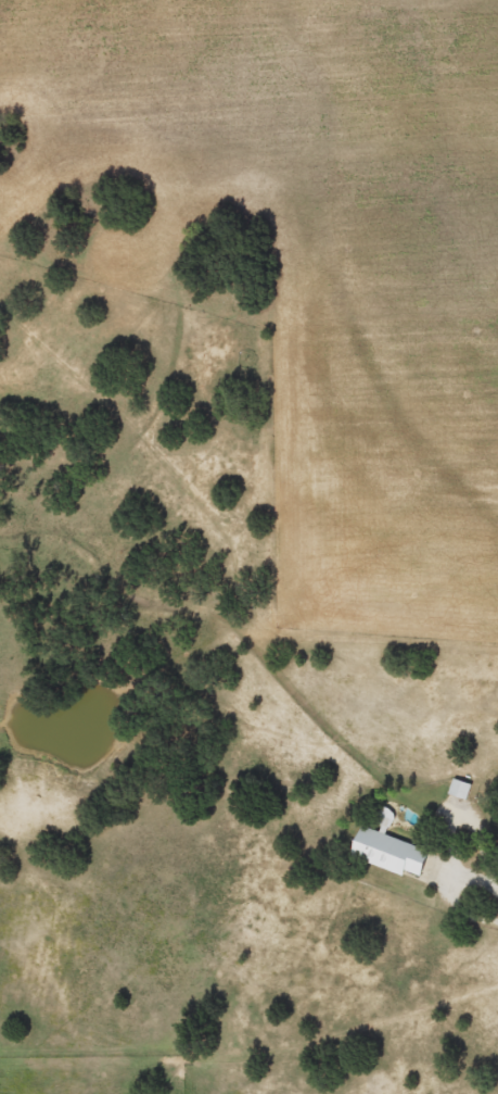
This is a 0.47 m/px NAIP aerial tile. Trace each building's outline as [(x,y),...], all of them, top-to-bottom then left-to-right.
[(462,800),(468,784),(450,778),(445,793),(462,800)] [(348,856),(416,879),(426,849),(358,826),(348,856)]
